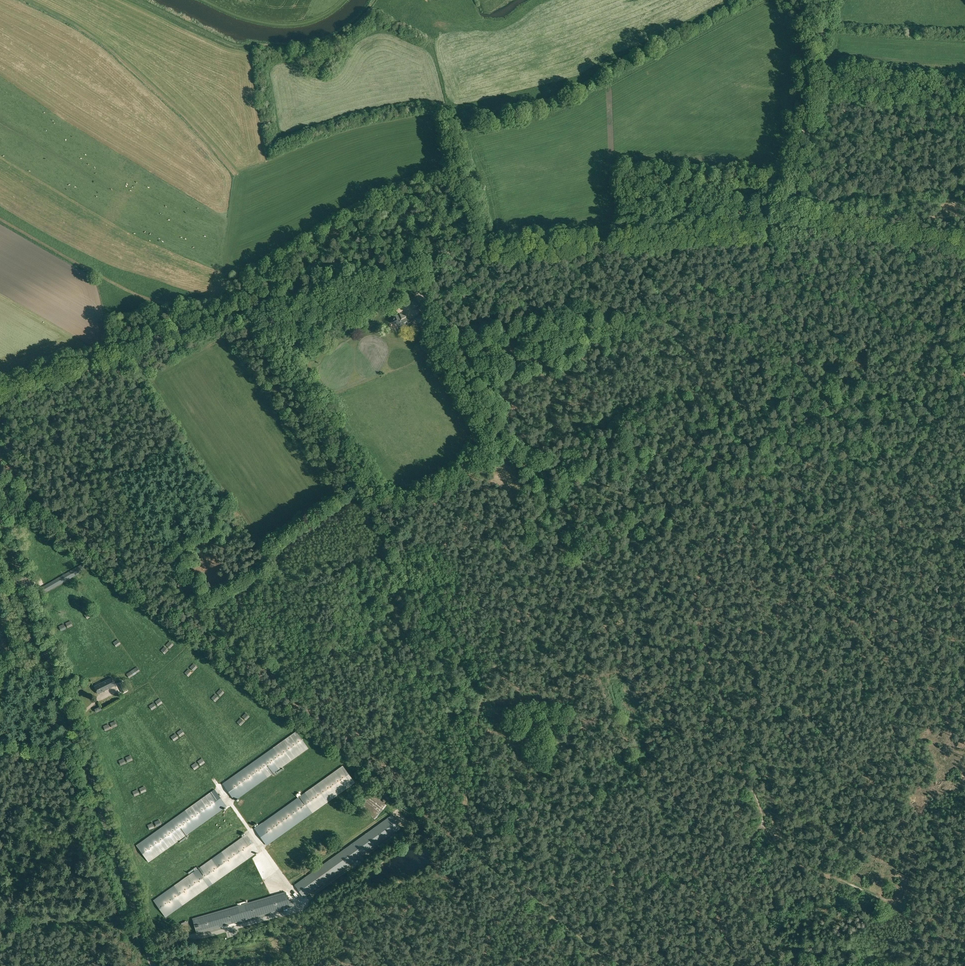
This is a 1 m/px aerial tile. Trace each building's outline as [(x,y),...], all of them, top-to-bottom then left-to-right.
[(412,308),(418,306),(414,298),(408,300),(412,308)] [(426,320),(423,313),(415,317),(415,318),(417,322),(418,324),(426,320)] [(411,325),(417,322),(415,318),(411,320),(409,320),(409,319),(405,318),(406,316),(400,314),(399,315),(396,314),(394,314),(392,322),(406,327),(408,324),(411,325)] [(44,592),(89,567),(85,561),(42,586),(44,592)] [(137,666),(126,674),(129,678),(140,670),(137,666)] [(98,693),(115,685),(111,677),(94,686),(98,693)] [(296,731),(222,783),(235,800),(309,748),(296,731)] [(333,798),(351,785),(355,782),(343,765),(325,777),(300,795),(275,813),(254,828),(267,845),(291,828),(333,798)] [(215,788),(136,845),(148,862),(227,806),(215,788)] [(387,804),(367,789),(356,804),(375,819),(387,804)] [(391,814),(294,884),(304,897),(400,828),(391,814)] [(259,851),(247,833),(185,877),(153,900),(165,917),(189,900),(235,868),(259,851)] [(193,919),(197,934),(294,907),(292,900),(288,901),(286,893),(237,907),(193,919)]
